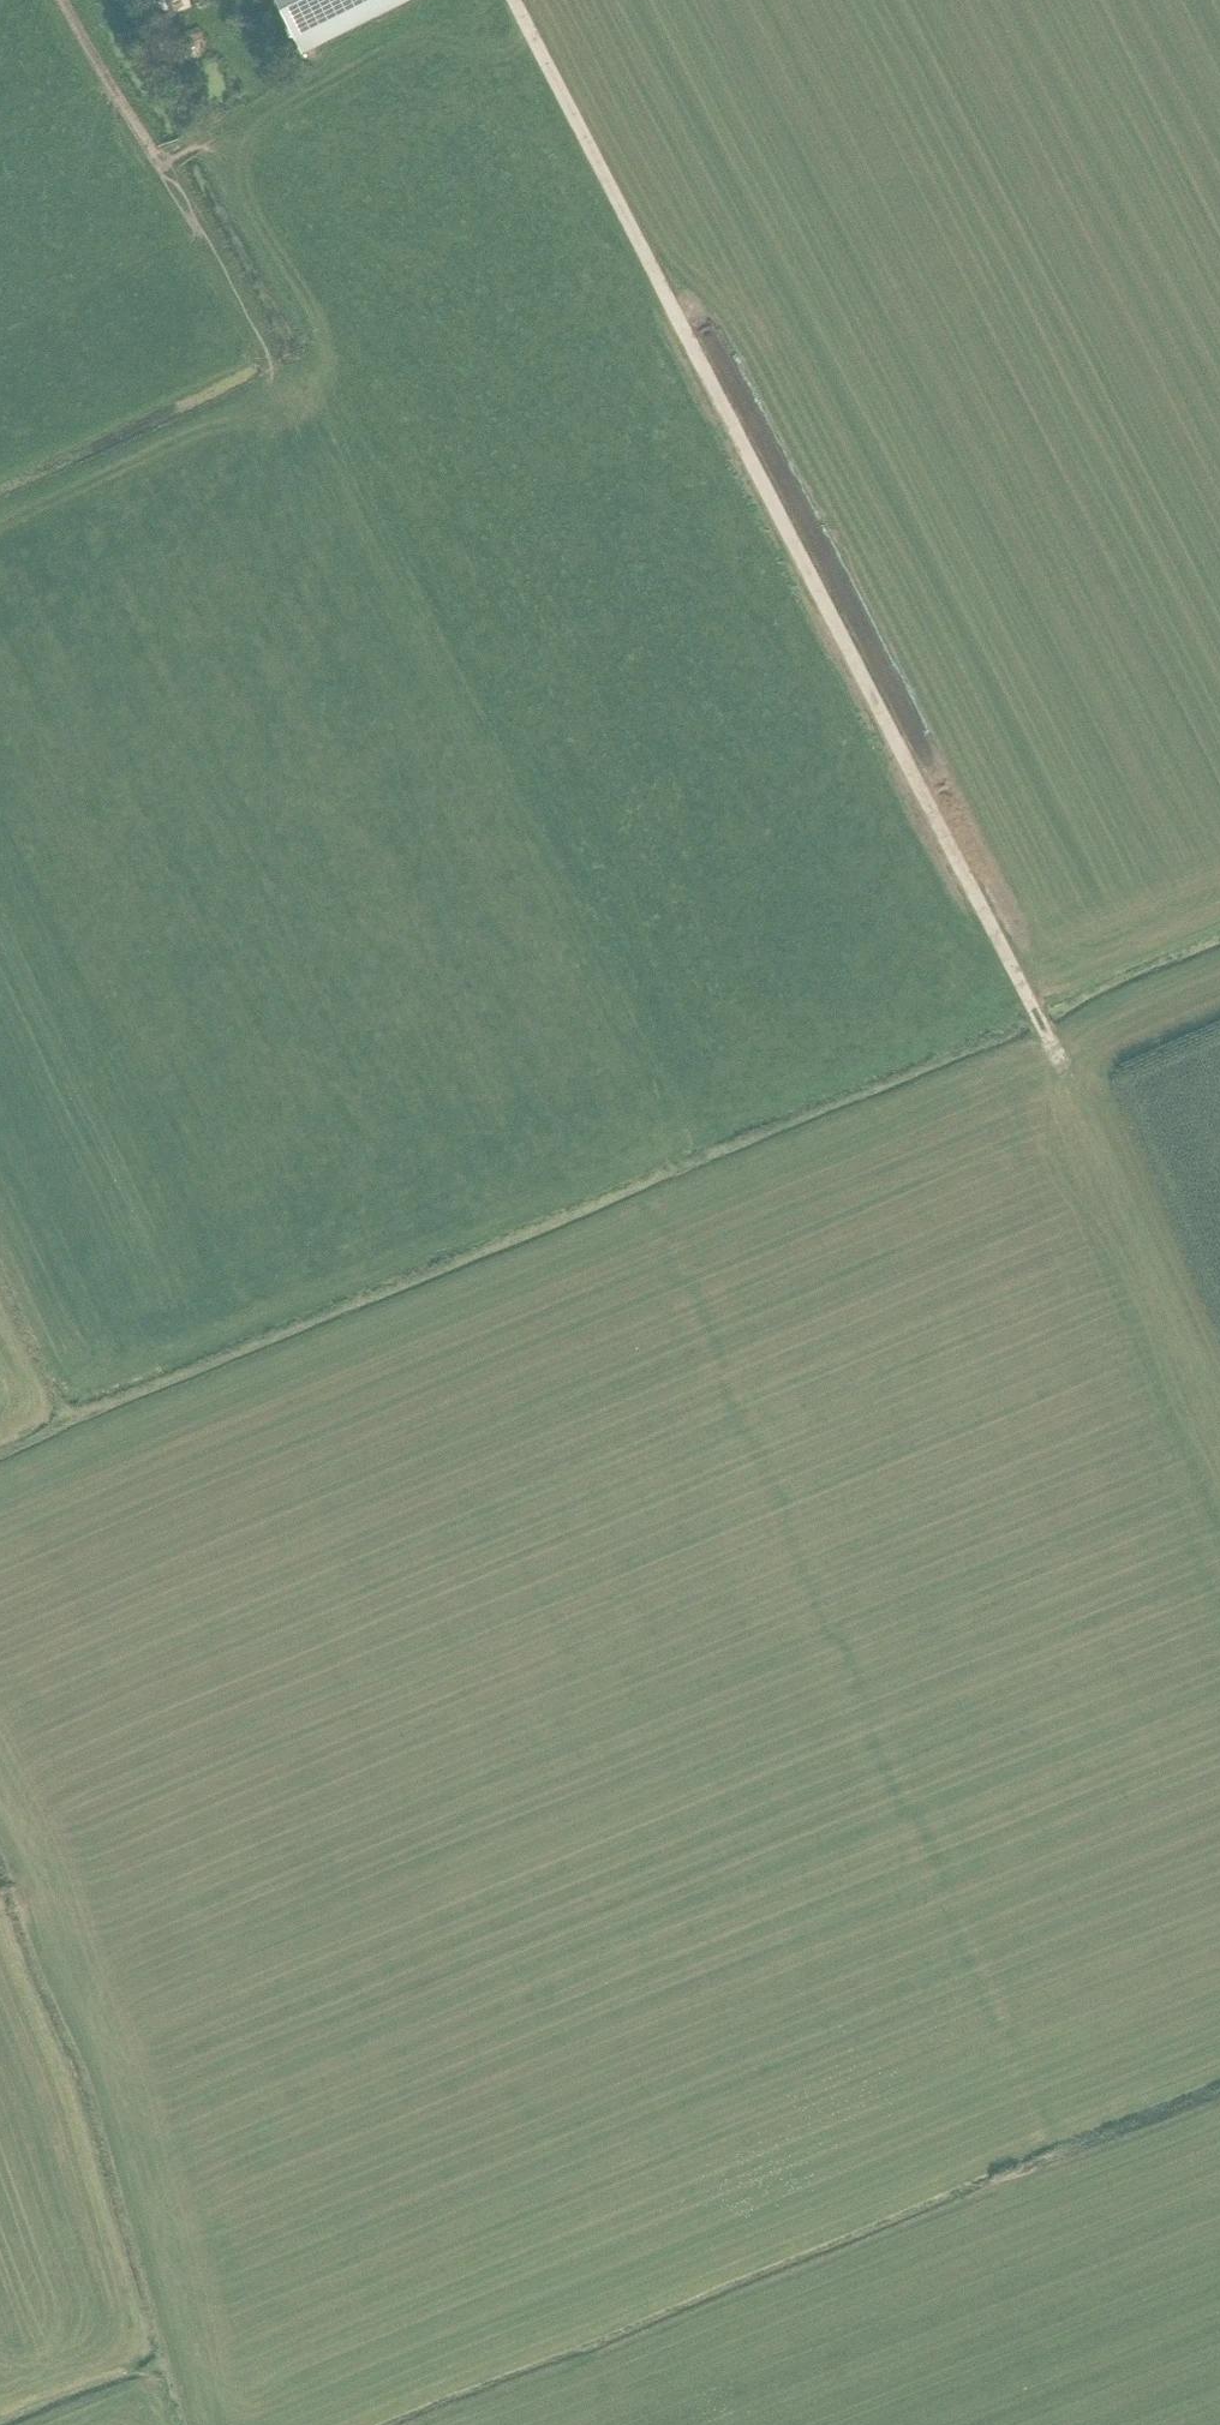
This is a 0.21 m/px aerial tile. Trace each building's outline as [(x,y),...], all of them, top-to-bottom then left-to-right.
[(304,55),(413,0),(277,0),(304,55)]
